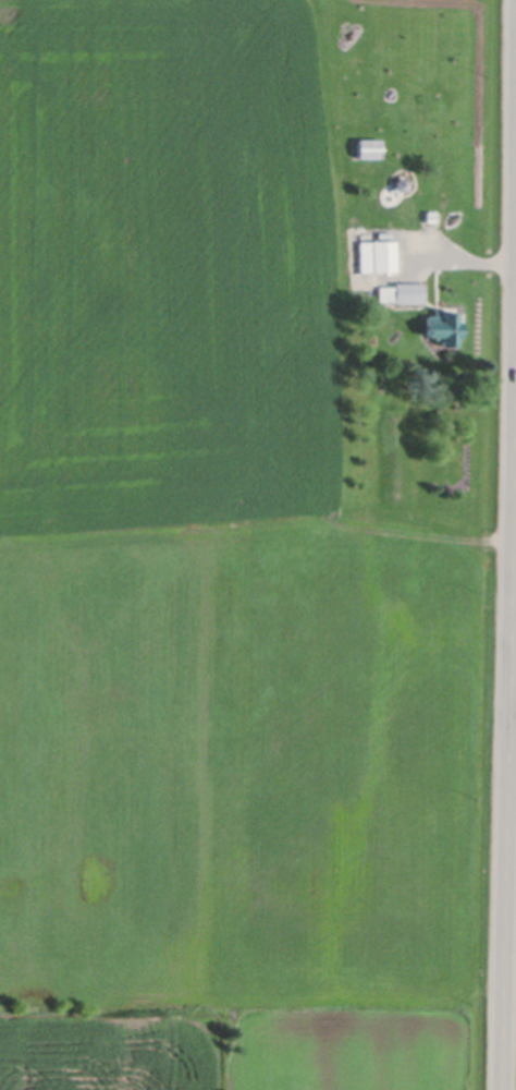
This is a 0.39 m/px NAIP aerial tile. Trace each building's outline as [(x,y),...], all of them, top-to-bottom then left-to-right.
[(356,141),(379,141),(379,159),(356,159),(356,141)] [(425,223),(425,213),(434,213),(434,222),(425,223)] [(358,274),(357,243),(394,242),(394,272),(358,274)] [(393,284),(421,284),(421,304),(393,304),(393,303),(378,303),(378,288),(393,288),(393,284)] [(425,339),(425,324),(426,317),(433,317),(433,311),(441,311),(441,314),(455,315),(459,315),(459,324),(458,324),(457,340),(454,340),(454,350),(439,349),(439,342),(431,342),(432,339),(425,339)]
